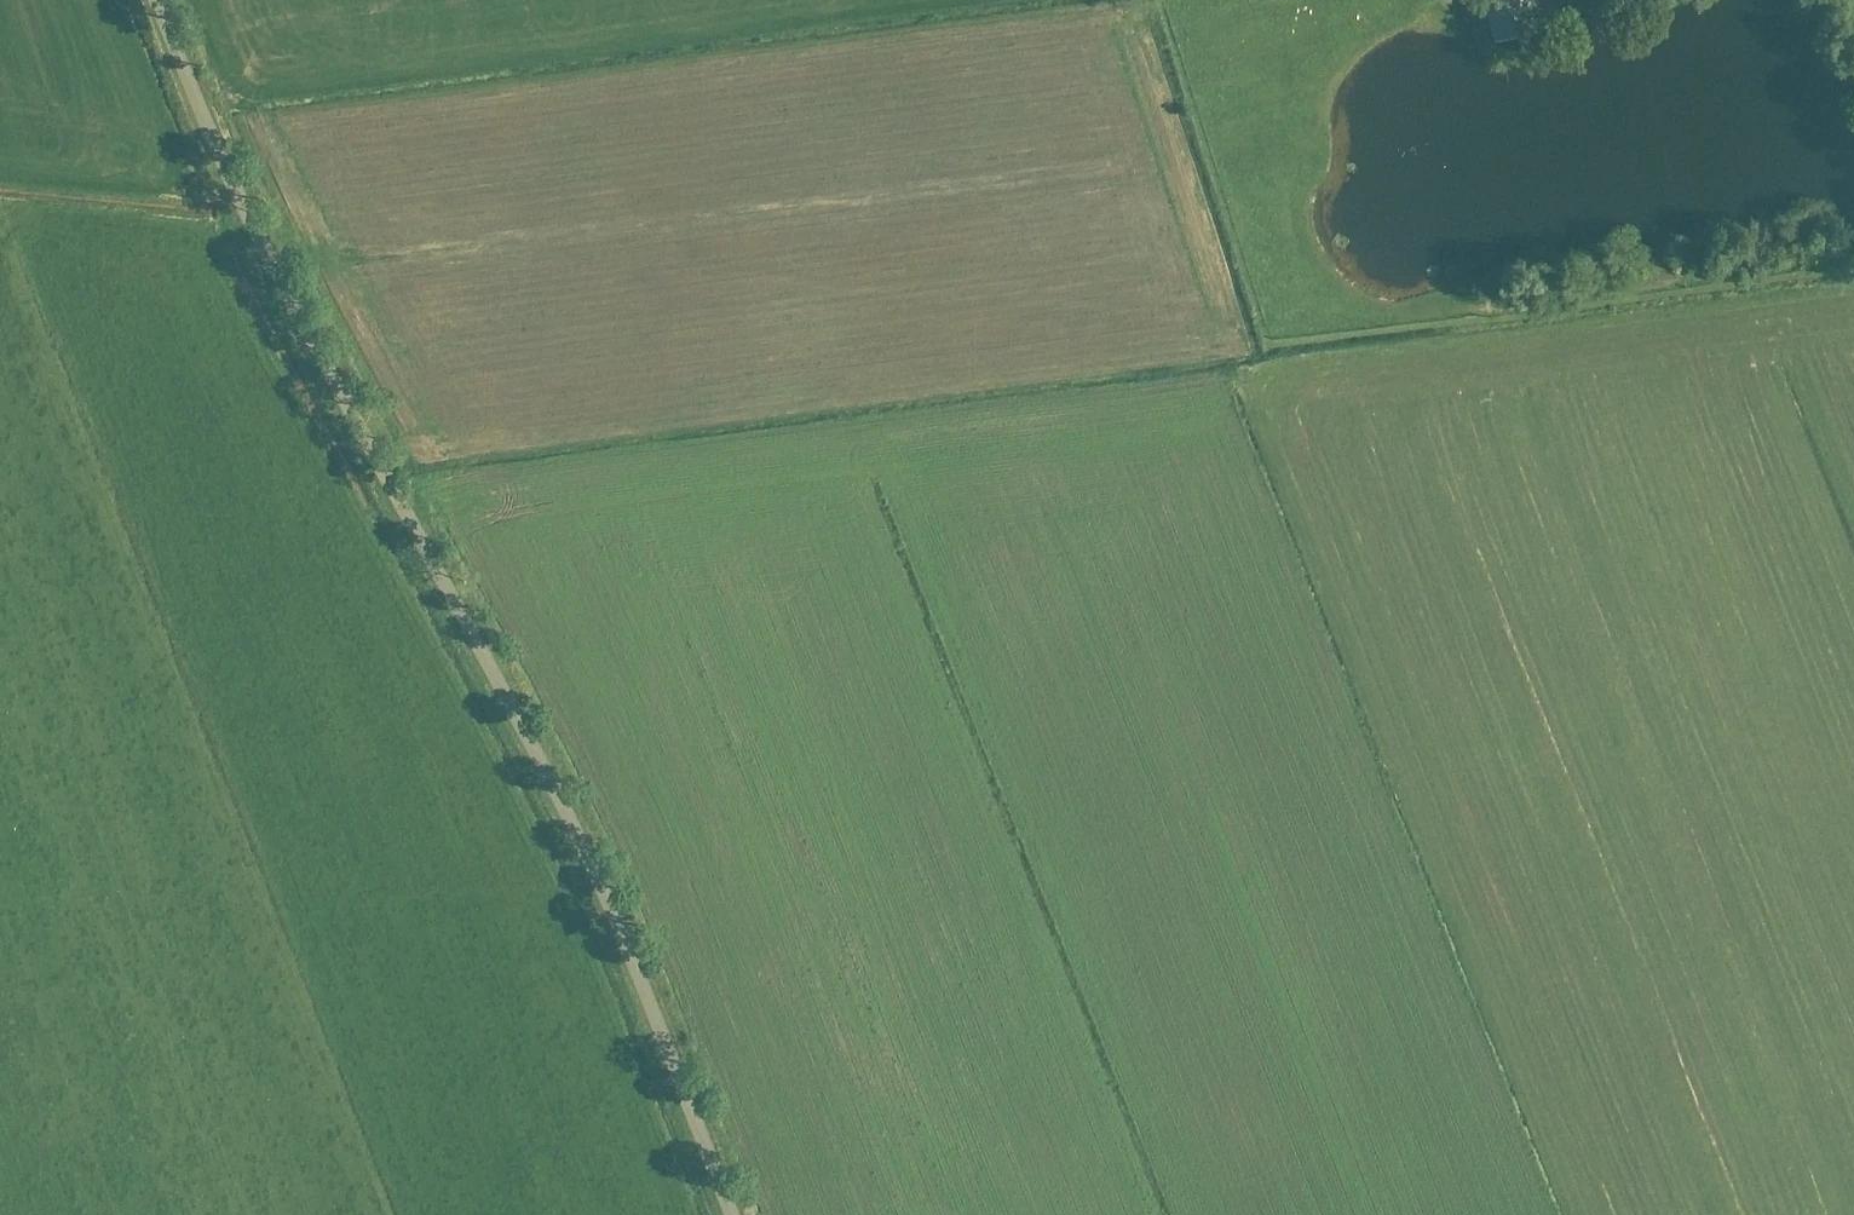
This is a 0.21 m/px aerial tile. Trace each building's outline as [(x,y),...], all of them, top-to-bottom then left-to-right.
[(1475,46),(1538,27),(1535,16),(1554,11),(1551,0),(1481,0),(1481,1),(1463,6),(1475,46)]
